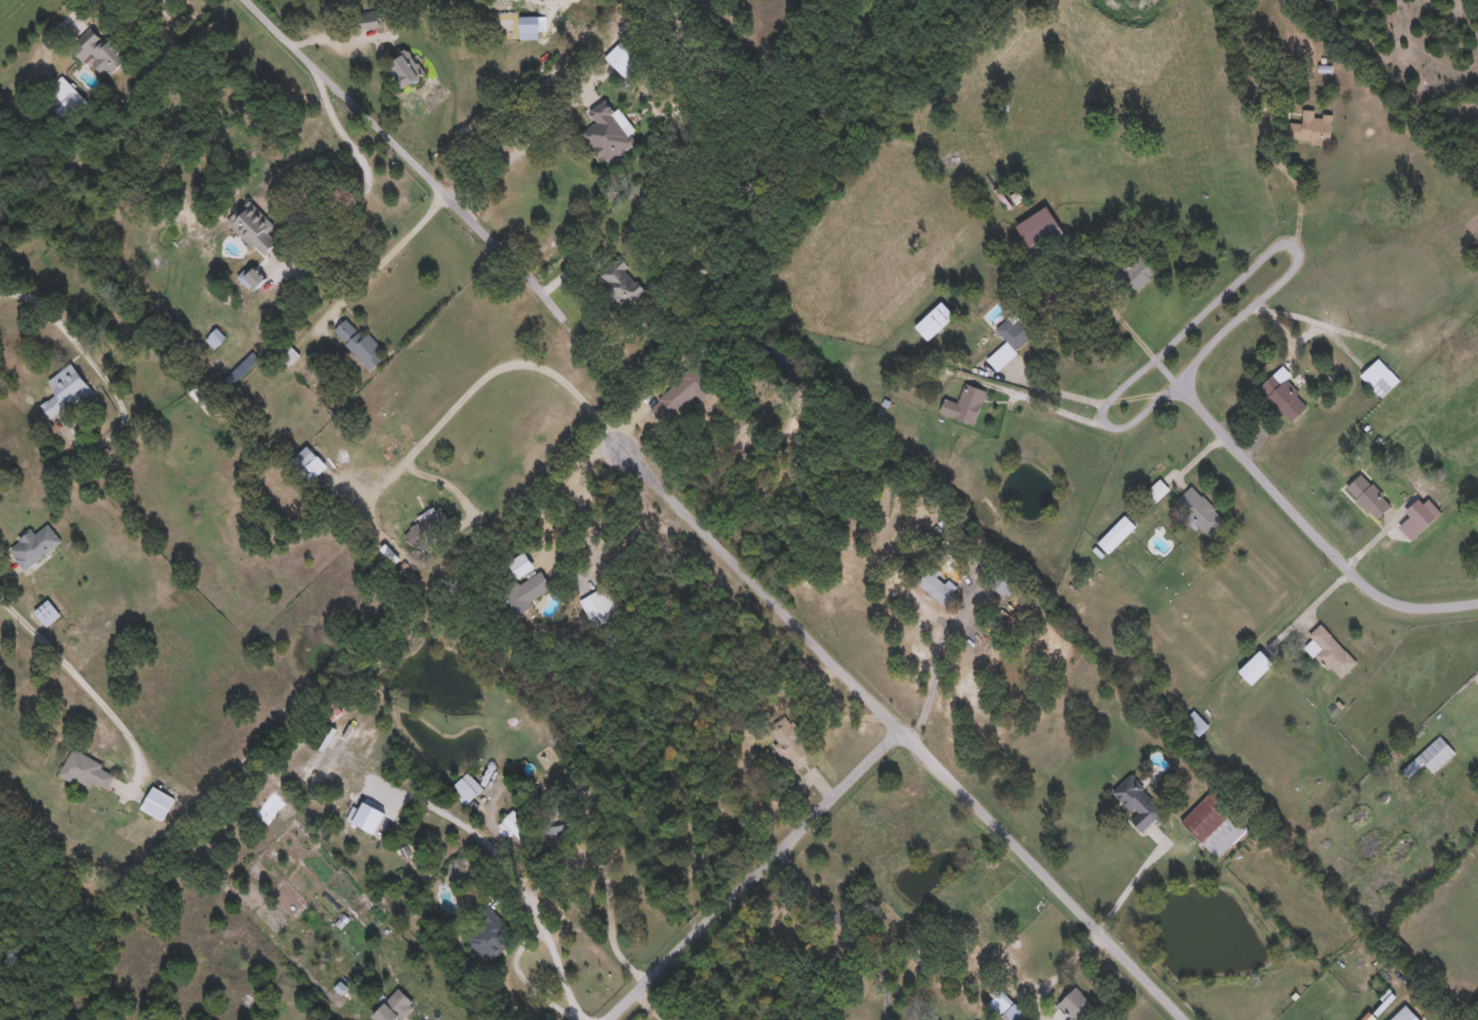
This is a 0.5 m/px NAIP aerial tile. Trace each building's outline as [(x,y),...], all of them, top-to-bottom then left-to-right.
[(538,38),(519,38),(519,15),(538,15),(538,38)] [(379,18),(379,26),(360,27),(360,19),(379,18)] [(111,73),(106,68),(102,73),(87,58),(84,61),(73,50),(93,29),(103,39),(108,34),(130,53),(111,73)] [(626,77),(605,56),(620,41),(641,62),(626,77)] [(395,82),(395,55),(419,55),(419,82),(395,82)] [(69,123),(41,95),(62,75),(89,102),(69,123)] [(606,163),(588,138),(602,128),(591,113),(606,102),(635,142),(606,163)] [(1289,121),(1300,121),(1300,115),(1331,117),(1331,142),(1289,141),(1289,121)] [(265,256),(230,222),(251,201),(275,226),(269,232),(279,242),(265,256)] [(1157,271),(1138,289),(1111,262),(1131,244),(1157,271)] [(644,287),(624,307),(595,278),(615,257),(644,287)] [(262,277),(253,285),(245,276),(254,268),(262,277)] [(914,325),(942,301),(955,315),(927,340),(914,325)] [(1013,312),(1019,318),(1029,308),(1045,324),(997,369),(987,358),(1007,340),(996,328),(1013,312)] [(384,356),(371,369),(333,330),(346,318),(362,335),(367,330),(384,348),(380,351),(384,356)] [(214,347),(206,339),(216,327),(225,336),(214,347)] [(274,353),(286,340),(300,354),(288,366),(274,353)] [(1360,375),(1378,357),(1400,379),(1382,397),(1360,375)] [(47,379),(72,363),(90,389),(48,417),(40,405),(57,394),(47,379)] [(1257,389),(1281,364),(1290,372),(1284,379),(1309,403),(1291,422),(1257,389)] [(648,407),(694,365),(714,388),(702,399),(696,392),(662,422),(648,407)] [(975,424),(939,412),(944,397),(958,402),(965,383),(986,390),(975,424)] [(302,469),(292,459),(307,445),(317,456),(302,469)] [(1346,488),(1361,473),(1392,504),(1377,519),(1346,488)] [(1175,502),(1192,485),(1226,519),(1208,536),(1175,502)] [(1098,542),(1125,515),(1136,526),(1109,553),(1098,542)] [(9,547),(33,529),(36,533),(49,523),(62,541),(25,569),(9,547)] [(508,561),(525,551),(536,570),(540,568),(552,587),(531,599),(534,604),(518,614),(503,588),(519,579),(508,561)] [(946,606),(917,582),(932,564),(940,570),(935,576),(945,584),(947,582),(958,591),(946,606)] [(591,625),(581,596),(609,587),(618,616),(591,625)] [(35,610),(49,600),(60,615),(46,625),(35,610)] [(1339,679),(1304,641),(1322,624),(1357,662),(1339,679)] [(333,721),(324,712),(334,702),(343,711),(333,721)] [(1210,724),(1199,736),(1183,720),(1194,709),(1210,724)] [(796,768),(768,727),(787,714),(815,755),(796,768)] [(1405,767),(1439,734),(1456,751),(1434,772),(1423,761),(1411,774),(1405,767)] [(59,773),(72,748),(117,771),(108,789),(94,782),(90,788),(59,773)] [(489,781),(465,805),(449,788),(473,765),(489,781)] [(1112,793),(1132,774),(1164,810),(1144,828),(1112,793)] [(140,807),(153,785),(175,798),(162,820),(140,807)] [(1249,826),(1218,857),(1180,820),(1212,788),(1249,826)] [(501,820),(513,808),(532,827),(520,839),(501,820)] [(571,828),(554,833),(552,825),(568,820),(571,828)] [(465,939),(483,921),(473,911),(485,900),(517,934),(488,962),(465,939)] [(1098,1010),(1087,1019),(1068,1019),(1071,1017),(1057,1002),(1076,985),(1098,1010)] [(414,1003),(397,1019),(378,1019),(372,1014),(398,988),(414,1003)] [(1406,1003),(1422,1019),(1388,1019),(1406,1003)]
